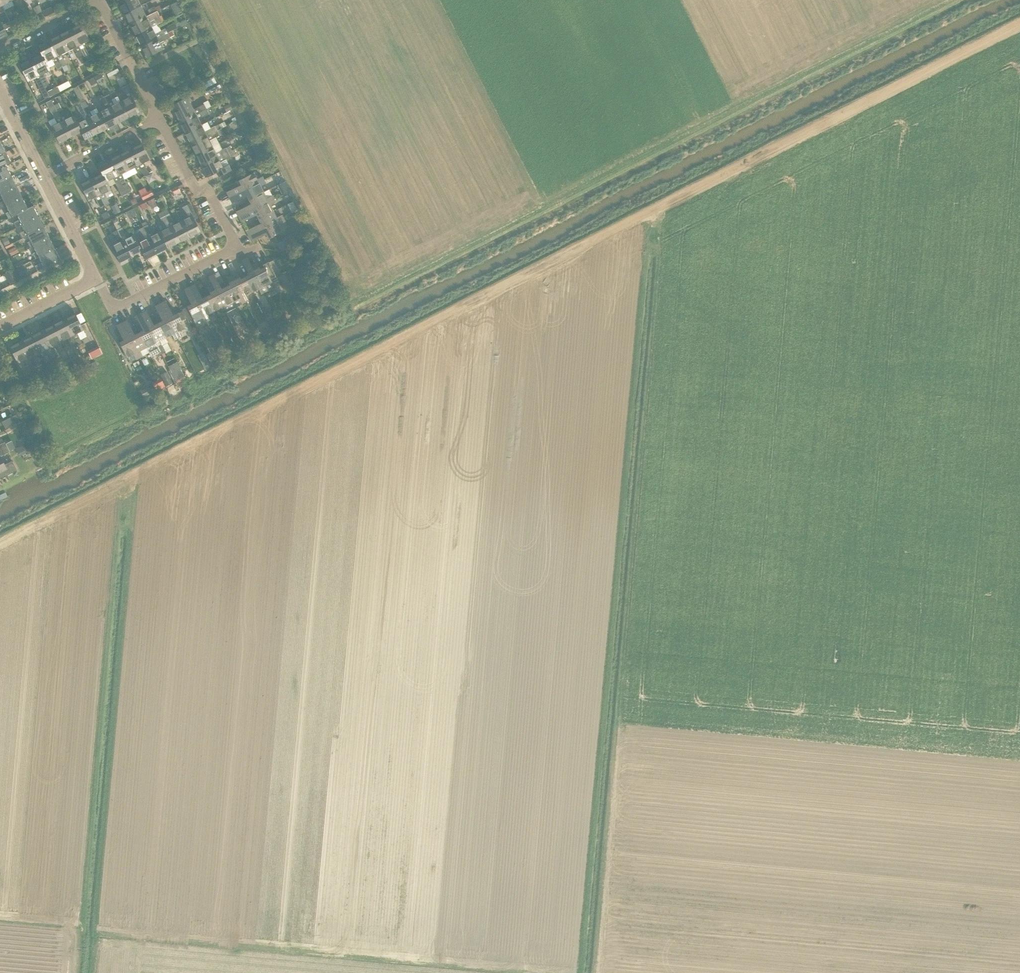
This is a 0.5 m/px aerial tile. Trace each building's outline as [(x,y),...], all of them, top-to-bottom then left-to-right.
[(119,3),(124,14),(140,6),(137,0),(124,0),(119,3)] [(55,12),(52,6),(42,11),(45,17),(55,12)] [(124,14),(130,25),(146,17),(146,16),(140,6),(124,14)] [(147,10),(150,14),(150,15),(157,11),(154,6),(147,10)] [(23,21),(32,16),(29,10),(20,15),(23,21)] [(146,17),(130,25),(135,36),(151,28),(148,21),(159,16),(157,11),(150,15),(150,14),(146,16),(146,17)] [(70,30),(83,56),(88,53),(83,43),(89,40),(81,24),(70,30)] [(135,36),(136,40),(137,40),(141,47),(172,31),(177,29),(175,26),(174,24),(155,34),(151,28),(135,36)] [(70,30),(59,35),(67,51),(74,47),(79,58),(83,56),(70,30)] [(141,47),(147,58),(163,50),(159,43),(174,35),(172,31),(141,47)] [(59,35),(48,41),(62,67),(66,65),(61,54),(67,51),(59,35)] [(41,54),(45,62),(51,59),(57,70),(62,67),(48,41),(37,46),(41,54)] [(49,70),(45,62),(41,54),(30,59),(44,86),(49,83),(44,73),(49,70)] [(44,86),(30,59),(19,65),(27,82),(34,78),(45,99),(49,96),(47,92),(44,86)] [(119,72),(115,66),(105,72),(108,78),(119,72)] [(97,83),(96,82),(94,77),(89,80),(92,85),(97,83)] [(57,86),(60,91),(71,85),(68,80),(57,86)] [(216,82),(204,89),(207,94),(220,87),(218,82),(216,82)] [(120,102),(128,118),(139,113),(131,97),(135,95),(129,84),(121,89),(126,99),(120,102)] [(57,86),(47,92),(49,96),(60,91),(57,86)] [(81,103),(80,103),(96,135),(107,129),(99,113),(93,116),(78,86),(73,88),(81,103)] [(109,94),(104,97),(118,124),(128,118),(120,102),(115,105),(109,94)] [(99,113),(107,129),(118,124),(104,97),(99,99),(103,107),(104,107),(105,110),(99,113)] [(177,109),(174,111),(180,122),(206,109),(203,104),(193,110),(187,97),(174,104),(177,109)] [(57,110),(56,111),(70,137),(81,132),(77,124),(73,115),(67,118),(62,108),(61,108),(58,102),(54,105),(57,110)] [(77,124),(81,132),(85,140),(96,135),(80,103),(76,106),(83,121),(77,124)] [(206,109),(180,122),(185,133),(201,125),(198,119),(208,114),(206,109)] [(70,137),(56,111),(52,113),(57,123),(51,127),(59,143),(70,137)] [(185,133),(191,144),(217,131),(214,126),(204,131),(201,125),(185,133)] [(217,131),(191,144),(196,155),(212,147),(209,141),(219,135),(217,131)] [(142,143),(131,149),(144,175),(149,173),(144,163),(154,158),(149,149),(146,151),(142,143)] [(196,155),(202,166),(228,153),(225,148),(215,153),(212,147),(196,155)] [(131,149),(120,155),(128,171),(135,167),(140,177),(144,175),(131,149)] [(228,153),(202,166),(207,177),(215,173),(218,177),(231,171),(228,165),(223,168),(220,163),(230,157),(236,155),(233,150),(232,151),(228,153)] [(6,166),(12,163),(6,152),(0,155),(0,169),(6,166)] [(120,155),(109,160),(126,195),(131,192),(122,174),(128,171),(120,155)] [(109,160),(98,166),(102,174),(106,182),(113,179),(122,197),(126,195),(109,160)] [(0,169),(0,182),(12,177),(6,166),(0,169)] [(227,192),(229,198),(259,183),(257,179),(254,173),(239,180),(241,185),(227,192)] [(106,182),(102,174),(91,179),(105,206),(109,203),(104,193),(111,190),(106,182)] [(0,182),(0,196),(17,187),(12,177),(0,182)] [(262,177),(257,179),(259,183),(229,198),(232,203),(247,196),(249,200),(264,192),(260,186),(266,183),(262,177)] [(105,206),(91,179),(80,185),(89,201),(95,198),(100,208),(105,206)] [(285,193),(290,191),(285,181),(280,184),(285,193)] [(0,196),(3,201),(0,202),(0,208),(0,209),(3,207),(3,208),(6,207),(22,198),(17,187),(0,196)] [(251,204),(236,212),(239,217),(268,202),(267,199),(272,196),(269,190),(264,192),(249,200),(251,204)] [(143,200),(150,196),(147,191),(141,195),(143,200)] [(268,202),(239,217),(242,222),(256,215),(259,219),(273,211),(270,205),(275,203),(274,199),(272,196),(267,199),(268,202)] [(28,208),(22,198),(6,207),(8,212),(6,213),(8,218),(16,214),(28,208)] [(156,204),(153,198),(148,201),(151,207),(156,204)] [(274,205),(277,212),(290,208),(287,201),(274,205)] [(181,221),(189,237),(200,231),(192,215),(195,214),(190,203),(181,207),(187,218),(181,221)] [(115,213),(121,211),(118,205),(112,207),(115,213)] [(22,225),(39,216),(33,206),(28,208),(16,214),(19,220),(16,221),(14,222),(16,227),(19,226),(22,225)] [(133,208),(125,212),(129,218),(136,214),(133,208)] [(167,209),(162,211),(178,242),(189,237),(181,221),(174,224),(167,209)] [(162,211),(158,214),(165,229),(159,232),(167,248),(178,242),(162,211)] [(273,211),(259,219),(261,223),(246,231),(249,236),(278,221),(276,218),(273,211)] [(278,221),(249,236),(252,242),(266,234),(268,238),(283,231),(280,225),(285,222),(281,215),(276,218),(278,221)] [(39,216),(22,225),(24,230),(22,231),(19,233),(22,238),(25,237),(27,236),(44,227),(39,216)] [(146,221),(141,224),(143,227),(156,254),(167,248),(159,232),(153,235),(148,224),(146,221)] [(50,238),(44,227),(27,236),(30,241),(27,243),(30,248),(33,246),(50,238)] [(144,240),(137,243),(141,252),(145,259),(156,254),(143,227),(138,229),(144,240)] [(117,231),(131,257),(141,252),(137,243),(133,235),(127,238),(122,228),(117,231)] [(131,257),(117,231),(112,233),(117,243),(111,246),(120,263),(131,257)] [(6,237),(2,239),(6,247),(10,245),(6,237)] [(55,248),(50,238),(33,246),(35,251),(33,253),(36,259),(38,257),(55,248)] [(279,244),(281,250),(288,247),(285,241),(279,244)] [(15,247),(9,250),(11,256),(18,253),(15,247)] [(55,248),(38,257),(41,262),(35,266),(37,271),(41,269),(61,259),(55,248)] [(243,260),(242,261),(249,275),(245,277),(252,292),(258,289),(262,287),(251,265),(248,259),(247,258),(243,260)] [(256,262),(251,265),(262,287),(258,289),(261,294),(265,292),(268,290),(274,287),(280,284),(269,263),(263,266),(264,267),(260,269),(256,262)] [(17,269),(20,276),(26,273),(22,266),(17,269)] [(19,281),(18,280),(13,270),(7,273),(12,284),(19,281)] [(289,271),(281,275),(284,279),(291,275),(289,271)] [(237,272),(232,275),(243,297),(239,299),(242,304),(246,302),(248,300),(246,296),(252,292),(245,277),(241,279),(237,272)] [(214,274),(208,277),(212,285),(224,307),(220,309),(222,311),(223,313),(226,311),(235,307),(226,287),(221,289),(214,274)] [(230,284),(226,287),(235,307),(242,304),(239,299),(243,297),(232,275),(226,278),(230,284)] [(194,285),(189,287),(204,317),(201,319),(203,323),(207,321),(210,320),(208,315),(214,312),(206,297),(202,299),(194,285)] [(210,295),(206,297),(214,312),(215,311),(220,309),(224,307),(212,285),(207,288),(210,295)] [(189,287),(184,290),(191,305),(187,307),(193,319),(195,322),(197,326),(203,323),(201,319),(204,317),(189,287)] [(175,333),(172,335),(174,340),(181,336),(178,331),(185,328),(181,321),(178,313),(173,316),(165,301),(160,304),(175,333)] [(175,333),(160,304),(155,306),(162,321),(158,323),(165,338),(172,335),(175,333)] [(187,307),(182,310),(183,311),(186,318),(188,321),(193,319),(187,307)] [(147,310),(141,313),(156,342),(153,344),(155,349),(158,347),(161,352),(162,354),(166,352),(162,345),(168,342),(165,338),(158,323),(154,325),(147,310)] [(183,311),(178,313),(181,321),(186,318),(183,311)] [(141,313),(135,316),(143,331),(139,333),(146,348),(151,357),(161,352),(158,347),(155,349),(153,344),(156,342),(141,313)] [(64,320),(77,346),(82,344),(77,333),(83,330),(80,325),(75,314),(64,320)] [(53,325),(61,341),(67,338),(73,348),(77,346),(64,320),(53,325)] [(137,352),(133,354),(136,359),(142,355),(140,351),(146,348),(139,333),(135,335),(127,320),(121,323),(137,352)] [(137,352),(121,323),(116,326),(124,341),(120,343),(127,357),(133,354),(137,352)] [(280,323),(273,327),(276,333),(283,329),(280,323)] [(53,325),(42,331),(55,357),(58,361),(63,358),(55,344),(61,341),(53,325)] [(265,338),(273,334),(270,327),(262,331),(265,338)] [(42,331),(31,336),(39,352),(46,349),(51,359),(55,357),(42,331)] [(39,352),(31,336),(21,342),(34,368),(38,366),(33,355),(39,352)] [(21,342),(10,347),(18,363),(24,360),(29,370),(34,368),(21,342)] [(101,353),(98,346),(88,351),(91,358),(101,353)] [(196,355),(184,353),(183,364),(195,365),(196,355)] [(210,365),(203,353),(198,355),(204,368),(210,365)] [(88,365),(91,371),(98,368),(95,361),(88,365)] [(179,364),(170,369),(176,381),(185,376),(179,364)] [(192,366),(184,371),(188,378),(196,374),(192,366)] [(173,383),(167,371),(161,374),(167,386),(173,383)] [(30,372),(23,376),(25,380),(33,377),(30,372)] [(162,378),(152,383),(157,391),(166,386),(162,378)] [(152,385),(142,390),(144,396),(155,391),(152,385)] [(32,440),(25,443),(30,453),(37,449),(33,441),(32,440)] [(11,441),(5,444),(9,452),(15,449),(11,441)] [(9,452),(5,444),(4,442),(0,444),(0,456),(9,452)] [(17,471),(12,461),(4,465),(0,457),(0,480),(17,471)]
